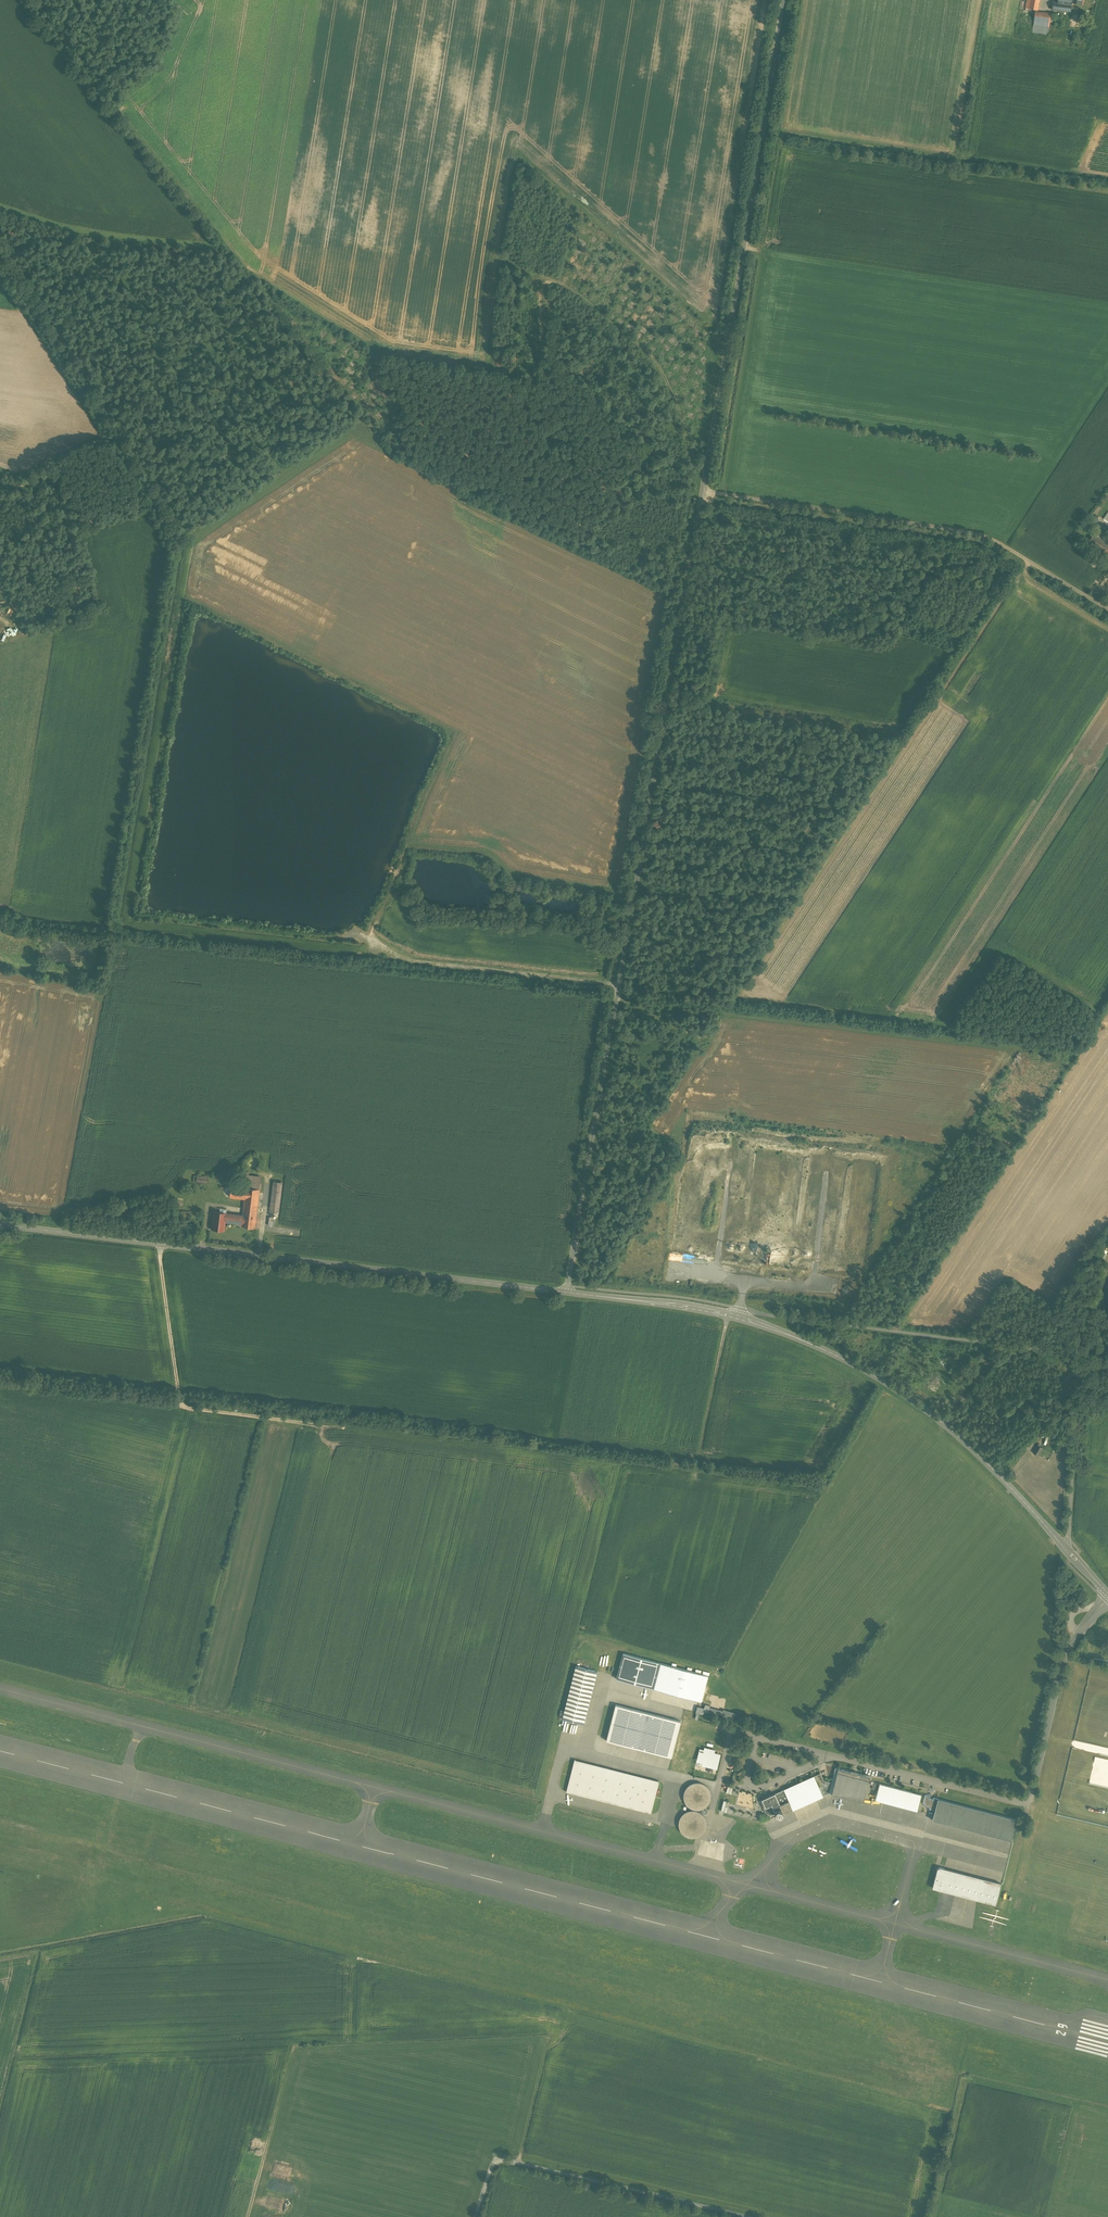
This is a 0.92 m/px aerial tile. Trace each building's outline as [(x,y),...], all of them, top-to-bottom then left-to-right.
[(1025,8),(1037,10),(1039,0),(1027,0),(1025,8)] [(1057,10),(1070,11),(1071,2),(1080,3),(1081,0),(1082,1),(1082,0),(1058,0),(1057,10)] [(1047,13),(1031,11),(1030,20),(1045,22),(1047,13)] [(1093,535),(1089,541),(1094,544),(1092,548),(1103,555),(1104,555),(1107,558),(1107,544),(1093,535)] [(256,1154),(254,1154),(252,1154),(250,1155),(248,1157),(247,1159),(247,1161),(247,1162),(248,1165),(251,1166),(253,1167),(256,1167),(258,1165),(260,1163),(261,1161),(260,1158),(258,1156),(256,1154)] [(240,1181),(232,1180),(231,1186),(260,1189),(261,1176),(249,1175),(249,1172),(241,1171),(240,1181)] [(282,1183),(273,1182),(270,1213),(278,1214),(282,1183)] [(260,1189),(231,1186),(230,1197),(245,1199),(243,1216),(238,1215),(225,1213),(224,1221),(237,1223),(237,1222),(242,1222),(242,1226),(255,1227),(260,1189)] [(225,1213),(213,1212),(211,1229),(223,1230),(224,1221),(225,1213)] [(1107,1264),(1107,1254),(1101,1253),(1099,1264),(1107,1266),(1107,1264)] [(1043,1448),(1037,1445),(1033,1453),(1039,1456),(1043,1448)] [(617,1676),(616,1679),(653,1689),(701,1701),(708,1676),(623,1653),(617,1676)] [(576,1666),(562,1719),(565,1719),(584,1724),(597,1671),(576,1666)] [(704,1708),(697,1706),(695,1713),(696,1713),(694,1719),(697,1720),(699,1713),(703,1714),(703,1713),(704,1713),(705,1712),(721,1716),(722,1711),(709,1707),(710,1706),(705,1704),(704,1708)] [(680,1721),(615,1705),(614,1708),(607,1737),(606,1741),(671,1757),(680,1721)] [(715,1750),(704,1747),(704,1750),(699,1749),(696,1761),(703,1762),(702,1765),(717,1769),(720,1754),(714,1753),(715,1750)] [(659,1781),(575,1759),(571,1775),(570,1776),(566,1792),(651,1813),(655,1798),(655,1796),(659,1781)] [(833,1778),(831,1782),(832,1782),(829,1793),(832,1793),(837,1772),(838,1768),(835,1768),(833,1778)] [(851,1771),(838,1768),(837,1772),(869,1781),(870,1776),(857,1773),(858,1772),(857,1772),(854,1771),(852,1770),(851,1771)] [(869,1781),(837,1772),(832,1793),(832,1794),(863,1802),(869,1781)] [(785,1789),(784,1789),(792,1808),(793,1809),(829,1793),(832,1782),(831,1782),(823,1780),(820,1773),(785,1789)] [(710,1798),(711,1796),(709,1790),(706,1786),(702,1783),(697,1782),(692,1783),(687,1786),(684,1791),(683,1796),(685,1801),(688,1806),(692,1808),(697,1809),(702,1808),(703,1808),(707,1805),(710,1801),(710,1798)] [(916,1793),(879,1783),(875,1799),(917,1810),(921,1794),(918,1794),(917,1793),(916,1793)] [(775,1793),(762,1799),(766,1810),(768,1812),(770,1812),(772,1812),(775,1812),(777,1817),(778,1818),(780,1818),(781,1817),(782,1817),(783,1816),(784,1813),(792,1808),(784,1789),(782,1790),(775,1793)] [(930,1798),(929,1797),(930,1795),(925,1794),(923,1803),(927,1807),(929,1807),(929,1809),(935,1811),(938,1799),(933,1797),(933,1799),(931,1799),(930,1798)] [(939,1799),(938,1799),(935,1811),(933,1815),(932,1820),(1011,1840),(1017,1819),(939,1799)] [(701,1813),(697,1811),(695,1810),(692,1810),(687,1811),(683,1814),(682,1814),(680,1819),(679,1824),(680,1828),(680,1829),(683,1834),(688,1836),(693,1837),(696,1836),(698,1836),(702,1833),(705,1828),(705,1823),(704,1817),(701,1813)] [(1001,1883),(939,1867),(937,1868),(936,1875),(932,1888),(939,1890),(949,1892),(967,1897),(976,1899),(995,1904),(1001,1884),(1001,1883)]
